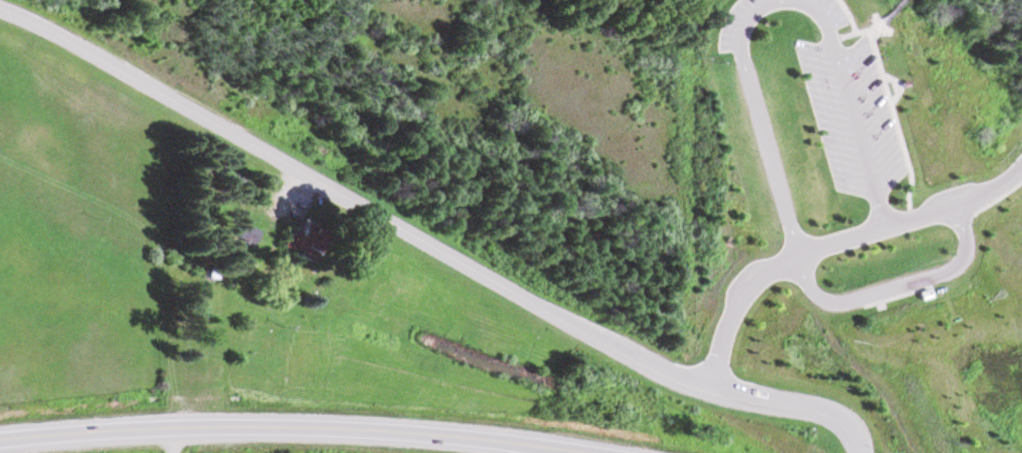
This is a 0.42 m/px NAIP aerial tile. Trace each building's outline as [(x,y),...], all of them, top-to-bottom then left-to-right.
[(917,290),(927,287),(930,295),(920,298),(917,290)]
